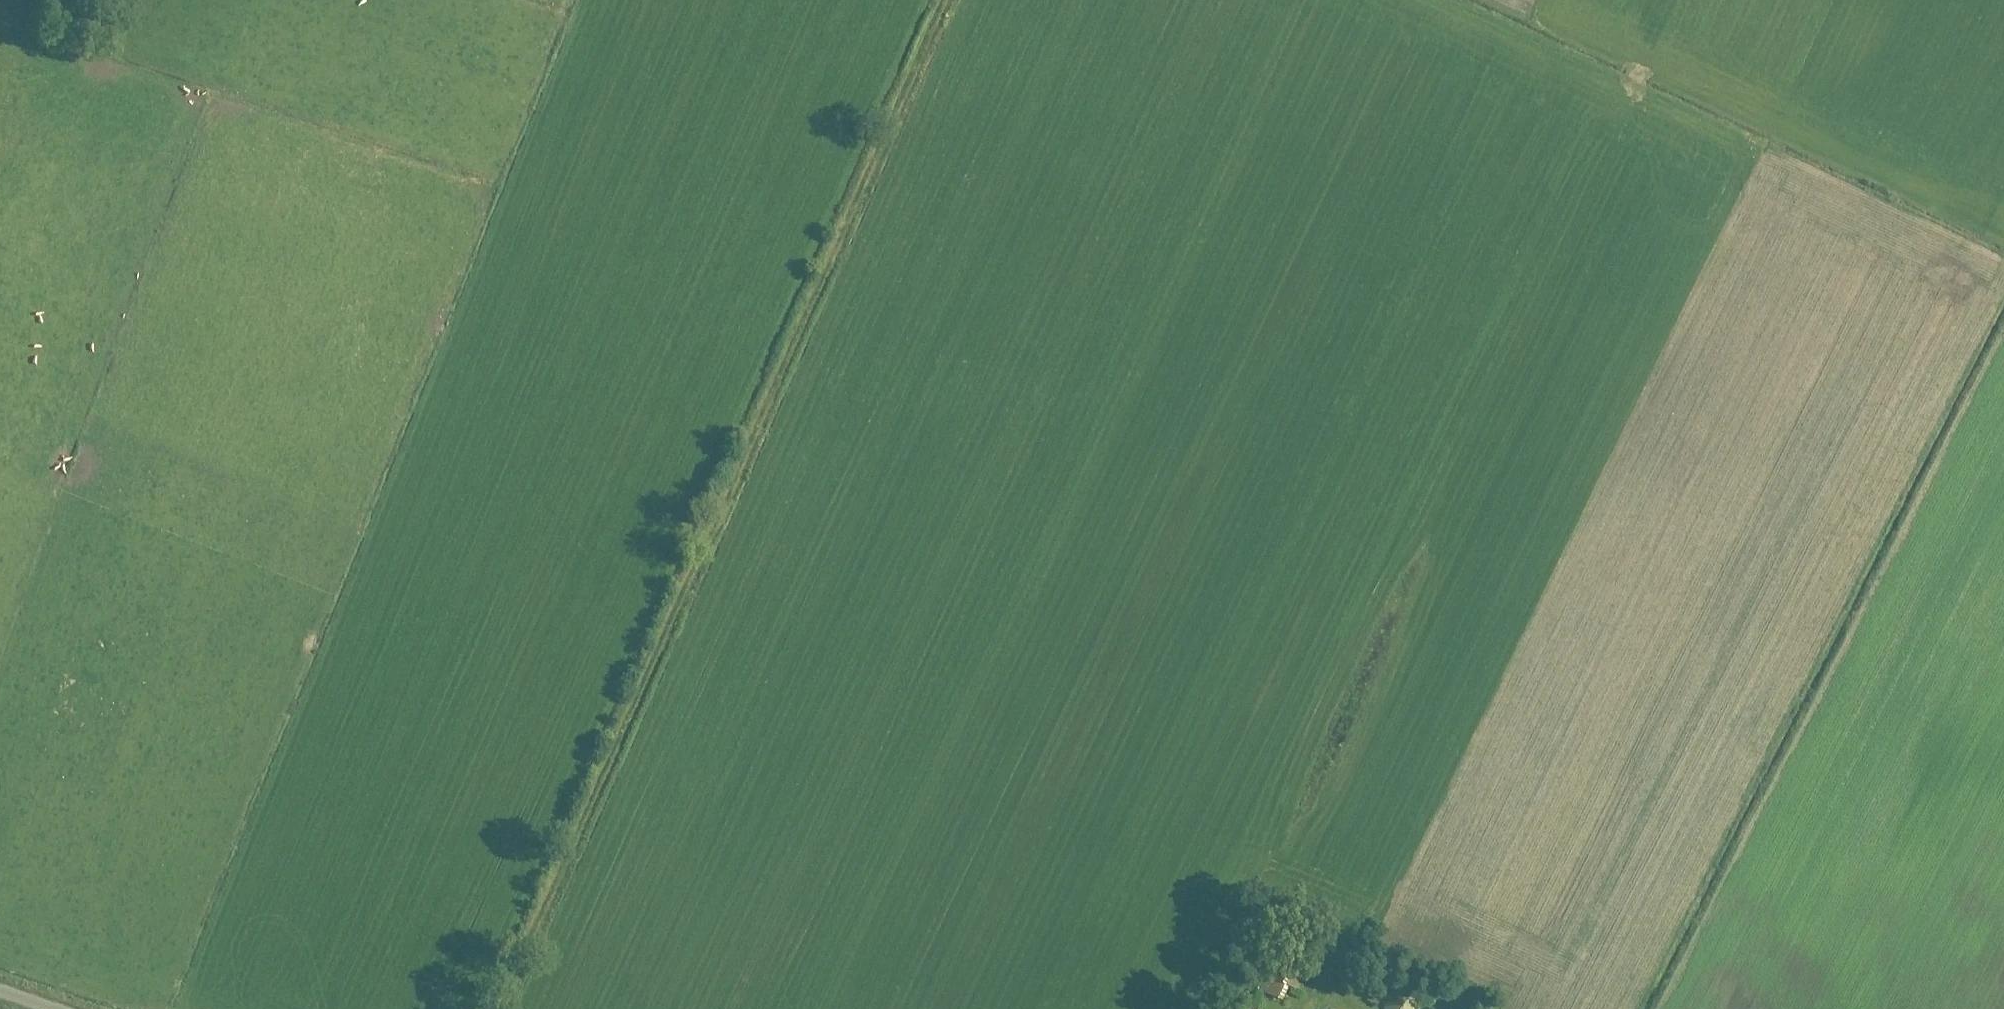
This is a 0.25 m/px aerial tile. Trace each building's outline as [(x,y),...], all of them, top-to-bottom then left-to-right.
[(1275,956),(1266,980),(1292,991),(1301,966),(1275,956)]
